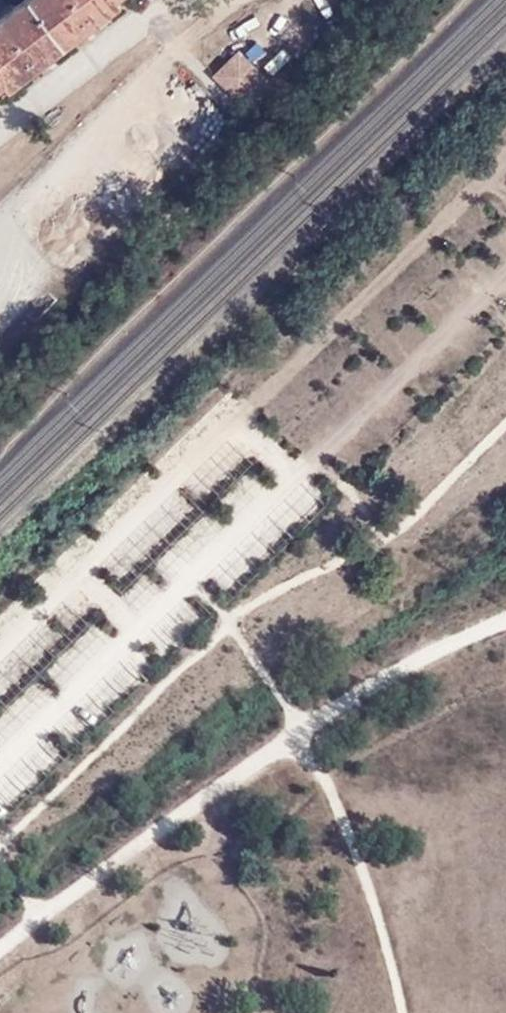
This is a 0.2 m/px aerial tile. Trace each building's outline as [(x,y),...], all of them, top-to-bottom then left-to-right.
[(0,17),(0,84),(4,80),(10,86),(120,0),(22,0),(0,17)]
